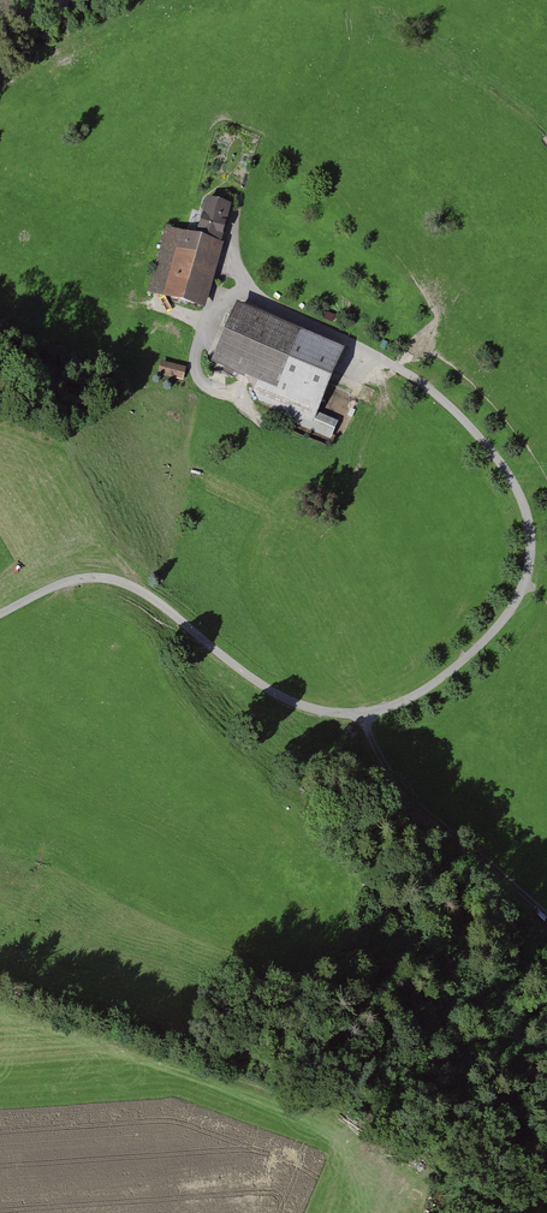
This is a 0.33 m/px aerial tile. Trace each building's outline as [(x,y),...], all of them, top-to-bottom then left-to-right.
[(231,206),(204,198),(194,235),(166,228),(148,293),(205,310),(224,244),(221,243),(231,206)] [(351,353),(244,307),(217,369),(259,387),(254,399),(319,427),(351,353)] [(186,368),(161,361),(158,375),(183,381),(186,368)]
